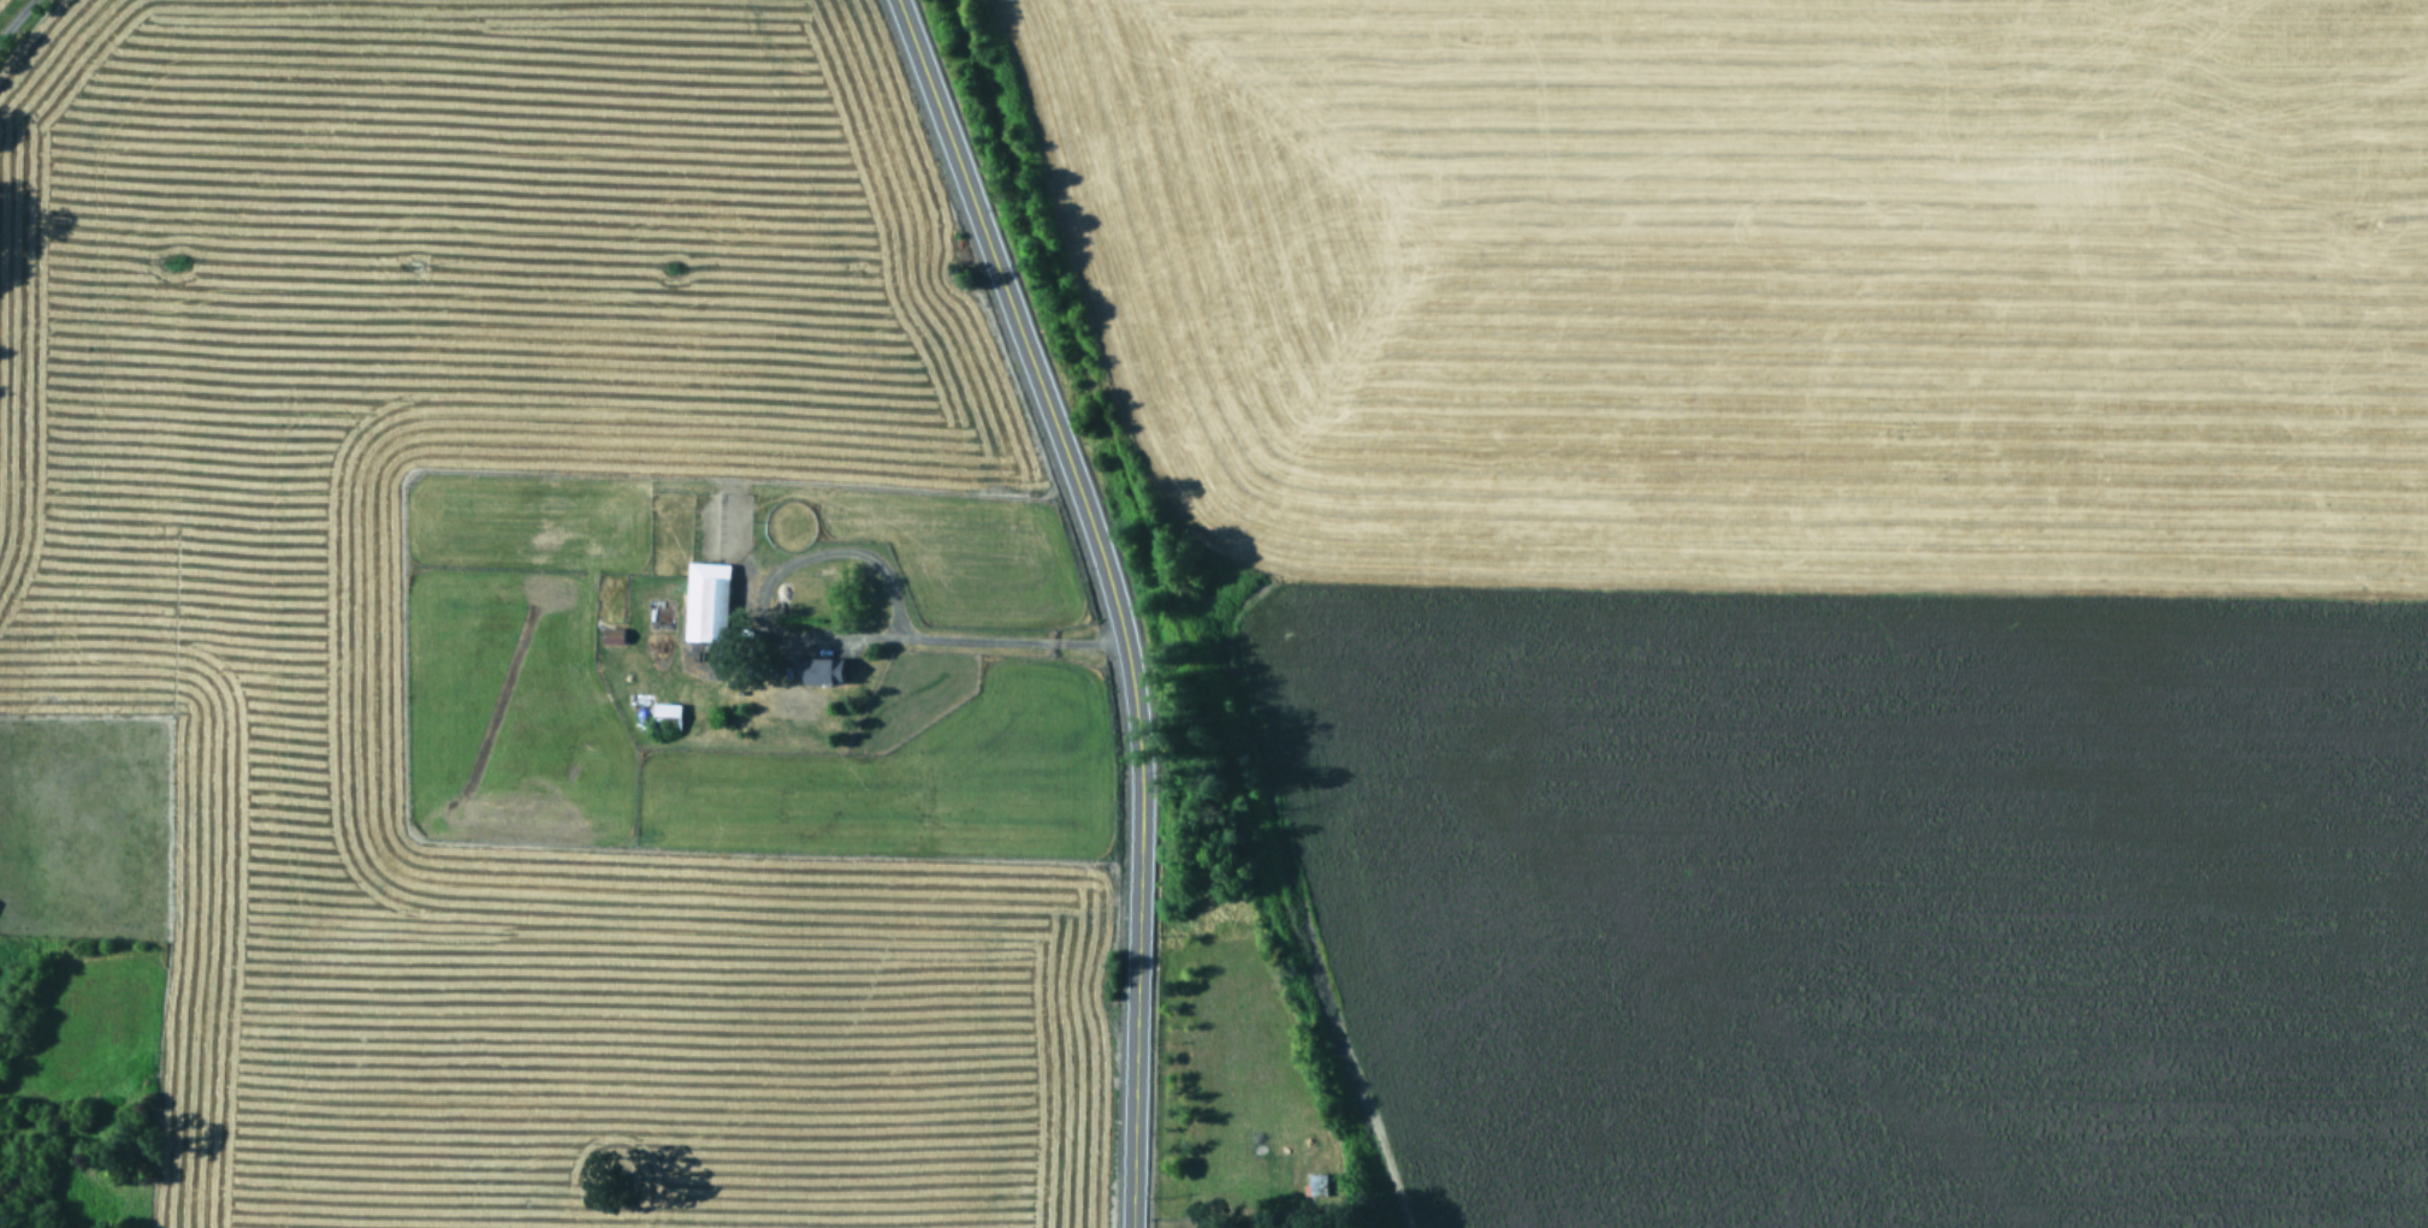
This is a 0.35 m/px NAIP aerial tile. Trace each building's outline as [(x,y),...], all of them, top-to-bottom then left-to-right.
[(729,577),(703,576),(700,640),(727,641),(729,577)] [(622,641),(622,629),(604,629),(604,642),(622,641)] [(845,657),(798,657),(798,682),(845,682),(845,657)] [(679,723),(679,704),(653,704),(653,723),(679,723)] [(1325,1194),(1325,1173),(1309,1171),(1309,1194),(1325,1194)]
